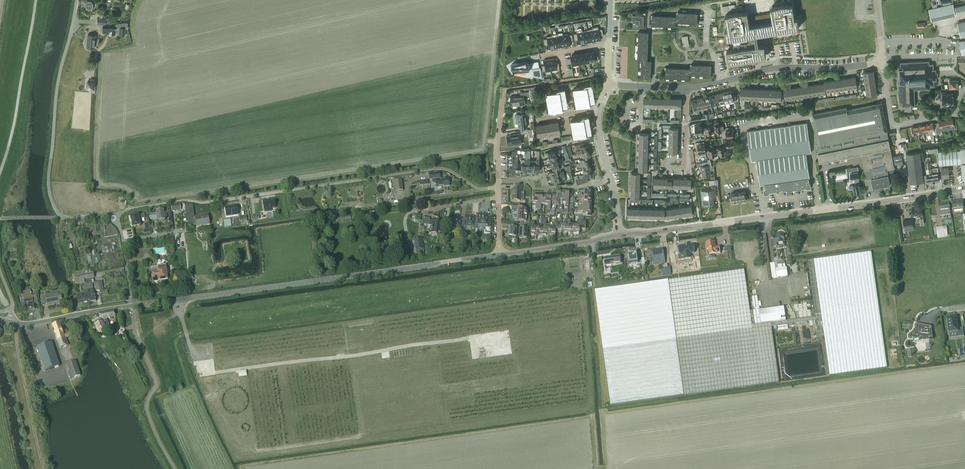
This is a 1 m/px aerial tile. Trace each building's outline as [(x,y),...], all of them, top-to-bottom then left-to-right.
[(83,0),(84,0),(85,1),(85,5),(87,8),(91,8),(94,5),(94,2),(92,0),(83,0)] [(956,15),(953,3),(929,9),(929,12),(931,20),(956,15)] [(730,49),(727,50),(729,62),(766,56),(765,47),(765,43),(761,44),(759,45),(757,34),(799,27),(797,17),(795,18),(793,4),(788,4),(783,5),(775,6),(770,7),(771,12),(770,13),(748,16),(748,11),(743,12),(743,11),(730,13),(730,14),(725,15),(728,29),(725,29),(727,39),(733,38),(735,49),(730,49)] [(956,9),(957,14),(964,13),(964,4),(955,7),(956,9)] [(693,23),(697,23),(698,12),(694,12),(694,14),(678,13),(678,17),(652,16),(652,25),(675,26),(676,22),(693,22),(693,23)] [(632,15),(632,21),(636,21),(636,23),(633,23),(633,27),(644,28),(644,16),(638,16),(632,15)] [(116,24),(115,32),(119,33),(119,35),(125,35),(125,28),(126,28),(127,28),(127,23),(124,23),(116,24)] [(598,26),(592,27),(592,28),(593,28),(595,41),(600,40),(600,35),(603,35),(602,29),(598,29),(598,26)] [(577,33),(573,34),(574,39),(578,39),(579,44),(584,43),(582,31),(582,29),(576,30),(577,33)] [(649,36),(649,32),(638,31),(638,36),(637,59),(641,59),(641,77),(650,78),(650,62),(646,61),(647,36),(649,36)] [(568,34),(563,35),(565,46),(570,45),(569,40),(573,40),(572,34),(568,34)] [(94,48),(96,35),(88,35),(87,39),(88,39),(87,47),(94,48)] [(547,38),(543,39),(544,45),(548,44),(548,49),(554,48),(552,35),(546,36),(547,38)] [(530,40),(527,42),(532,53),(536,51),(530,40)] [(593,51),(588,52),(589,61),(589,62),(590,62),(598,61),(597,55),(594,55),(593,51)] [(555,58),(549,59),(551,70),(557,69),(559,68),(558,62),(555,63),(555,58)] [(544,65),(541,65),(542,71),(545,70),(546,71),(551,70),(549,59),(544,60),(544,65)] [(511,65),(510,66),(512,70),(513,73),(514,73),(514,72),(515,72),(524,74),(525,70),(528,69),(531,68),(532,68),(531,63),(527,64),(526,61),(511,64),(511,65)] [(915,105),(915,96),(915,89),(930,89),(930,86),(934,86),(934,80),(937,80),(936,69),(934,69),(933,63),(929,63),(929,61),(900,62),(900,64),(899,64),(899,68),(900,83),(898,83),(899,106),(915,105)] [(666,73),(666,77),(689,78),(689,77),(689,74),(707,75),(711,75),(711,68),(711,65),(707,65),(707,66),(703,66),(692,65),(692,68),(692,69),(666,68),(666,72),(666,73)] [(540,68),(532,69),(533,76),(542,78),(540,68)] [(959,88),(958,79),(958,78),(947,79),(948,83),(943,84),(943,87),(949,87),(949,88),(959,88)] [(589,103),(588,101),(594,100),(591,84),(585,85),(585,87),(573,89),(576,105),(589,103)] [(561,108),(561,106),(566,105),(564,89),(557,90),(558,91),(546,93),(549,110),(561,108)] [(735,94),(732,94),(731,90),(727,91),(729,101),(737,99),(736,96),(735,94)] [(520,95),(510,97),(511,105),(516,105),(517,106),(525,105),(524,96),(529,95),(529,91),(520,92),(520,95)] [(948,92),(948,91),(945,91),(941,91),(941,98),(942,98),(943,103),(948,102),(948,104),(953,104),(953,102),(953,98),(954,97),(954,92),(953,92),(948,92)] [(820,112),(813,114),(817,145),(817,146),(887,132),(881,103),(878,103),(847,110),(847,107),(820,112)] [(534,113),(534,110),(533,109),(529,110),(520,111),(521,114),(515,115),(516,119),(518,119),(519,128),(527,127),(525,114),(534,113)] [(585,133),(585,132),(590,131),(588,116),(582,117),(582,120),(577,120),(577,119),(571,120),(573,135),(585,133)] [(939,122),(934,123),(936,132),(941,131),(940,131),(947,130),(948,129),(952,128),(951,124),(954,124),(953,119),(953,118),(946,120),(939,121),(939,122)] [(719,121),(713,122),(713,123),(714,132),(720,131),(722,131),(722,132),(725,131),(725,128),(724,128),(723,124),(720,125),(719,121)] [(704,131),(704,135),(708,134),(708,133),(709,133),(714,132),(713,123),(713,122),(710,122),(711,124),(711,126),(704,127),(704,131)] [(811,152),(807,122),(747,131),(751,160),(756,160),(760,184),(764,184),(765,187),(764,189),(765,193),(768,192),(770,191),(776,190),(778,191),(780,190),(786,189),(788,190),(811,186),(811,183),(809,181),(809,177),(810,177),(806,153),(811,152)] [(928,139),(931,138),(928,123),(922,124),(923,132),(927,132),(928,139)] [(701,124),(695,125),(695,126),(696,129),(696,130),(696,133),(697,134),(699,134),(700,135),(704,135),(704,131),(702,131),(701,124)] [(729,127),(725,128),(725,131),(726,131),(727,137),(727,138),(734,137),(732,128),(729,128),(729,127)] [(887,132),(817,146),(819,161),(861,153),(865,175),(866,178),(865,179),(867,189),(873,188),(873,187),(880,186),(890,184),(888,174),(894,173),(895,173),(894,168),(894,165),(892,157),(888,136),(888,135),(888,134),(887,132)] [(517,144),(521,144),(520,134),(506,136),(508,144),(516,143),(517,144)] [(583,143),(575,145),(575,146),(576,147),(577,150),(575,150),(576,153),(589,149),(587,144),(585,144),(584,142),(583,143)] [(698,143),(695,143),(696,149),(697,150),(699,150),(699,153),(699,154),(707,152),(706,149),(705,149),(704,142),(700,142),(698,143)] [(724,147),(717,148),(718,154),(728,153),(727,149),(728,149),(727,145),(724,146),(724,147)] [(561,151),(560,149),(560,148),(547,152),(549,158),(557,156),(556,153),(561,151)] [(707,148),(706,149),(707,152),(708,152),(708,156),(713,155),(713,158),(718,157),(718,154),(717,148),(707,149),(707,148)] [(960,150),(938,151),(939,165),(949,164),(961,163),(960,150)] [(910,183),(924,181),(920,152),(906,154),(910,183)] [(901,155),(892,157),(894,165),(897,164),(897,165),(897,166),(896,166),(897,172),(899,172),(899,174),(900,173),(901,174),(903,173),(907,172),(906,164),(903,164),(901,155)] [(562,157),(558,159),(557,156),(549,158),(551,164),(565,159),(563,159),(562,157)] [(579,162),(575,163),(576,166),(589,162),(587,156),(583,157),(579,158),(578,159),(579,162)] [(566,162),(565,160),(565,159),(551,164),(552,169),(553,170),(557,168),(560,167),(564,166),(563,163),(564,163),(566,162)] [(703,165),(700,166),(701,173),(702,173),(703,177),(711,175),(710,170),(714,169),(713,166),(713,165),(712,165),(711,161),(709,161),(708,161),(702,162),(703,165)] [(589,162),(576,166),(577,168),(582,167),(583,170),(591,168),(589,162)] [(942,171),(942,177),(949,176),(948,166),(940,168),(940,171),(942,171)] [(551,176),(564,173),(563,170),(561,170),(560,167),(557,168),(553,170),(552,169),(549,170),(551,176)] [(934,167),(931,168),(933,182),(939,181),(938,172),(937,167),(934,167)] [(584,173),(579,174),(580,177),(583,176),(587,175),(592,174),(591,168),(583,170),(584,173)] [(859,178),(860,178),(858,171),(850,173),(851,179),(854,179),(855,184),(852,185),(849,186),(848,186),(848,187),(848,189),(849,189),(850,190),(853,189),(854,193),(855,193),(855,194),(858,193),(858,192),(861,192),(860,187),(861,187),(860,183),(859,178)] [(433,172),(428,173),(429,174),(429,175),(429,180),(432,180),(432,183),(434,184),(436,184),(436,185),(436,186),(437,188),(449,186),(448,178),(440,179),(439,173),(433,174),(433,172)] [(564,173),(551,176),(553,182),(561,180),(561,182),(566,180),(564,173)] [(396,192),(403,191),(401,180),(394,181),(396,192)] [(513,189),(512,201),(520,201),(521,192),(522,192),(522,186),(515,185),(515,189),(513,189)] [(701,191),(703,204),(714,203),(713,198),(716,197),(715,189),(701,191)] [(731,198),(729,198),(730,203),(732,203),(739,202),(741,201),(746,201),(745,195),(745,191),(731,193),(731,196),(731,198)] [(267,201),(263,201),(264,210),(271,209),(275,208),(274,200),(267,201)] [(963,201),(952,202),(953,211),(964,210),(963,203),(963,201)] [(949,203),(939,204),(940,216),(950,215),(950,211),(949,203)] [(194,217),(193,205),(185,206),(188,226),(196,225),(195,217),(194,217)] [(517,207),(511,206),(511,213),(516,213),(516,221),(526,221),(526,208),(523,208),(523,207),(517,207)] [(913,215),(923,214),(921,206),(912,208),(913,215)] [(236,207),(225,208),(227,216),(237,215),(236,207)] [(150,220),(157,219),(158,221),(157,221),(158,221),(165,220),(165,219),(165,217),(167,217),(166,217),(166,212),(164,212),(164,210),(156,211),(156,212),(156,213),(149,214),(150,221),(150,220)] [(488,216),(488,215),(478,214),(478,218),(478,224),(487,225),(487,227),(490,228),(491,228),(491,216),(488,216)] [(132,228),(140,226),(139,219),(145,218),(144,215),(138,216),(138,215),(130,217),(132,228)] [(197,227),(209,225),(208,215),(195,217),(196,225),(197,227)] [(475,217),(466,216),(465,216),(465,219),(464,226),(474,227),(474,229),(478,229),(478,224),(478,218),(475,217)] [(440,235),(440,233),(442,233),(443,224),(439,223),(429,221),(430,219),(423,217),(422,224),(431,225),(429,233),(437,234),(440,235)] [(465,219),(461,219),(461,218),(451,218),(451,228),(461,228),(460,231),(464,231),(464,226),(465,219)] [(913,225),(912,219),(903,220),(904,226),(905,230),(914,229),(913,225)] [(529,222),(529,226),(531,226),(531,235),(537,235),(537,225),(534,225),(534,222),(531,222),(529,222)] [(526,239),(527,229),(528,230),(529,226),(521,225),(521,229),(519,229),(519,238),(526,239)] [(953,226),(936,228),(937,239),(954,236),(953,226)] [(783,235),(772,237),(774,247),(776,247),(776,248),(781,247),(780,244),(785,244),(783,235)] [(416,249),(423,248),(422,238),(414,239),(416,249)] [(715,242),(706,243),(707,250),(709,250),(709,255),(717,254),(721,253),(720,247),(716,247),(715,242)] [(693,245),(679,247),(680,254),(685,253),(685,257),(690,256),(689,253),(694,252),(693,245)] [(663,249),(651,251),(652,257),(653,257),(654,264),(665,262),(665,263),(663,249)] [(628,254),(630,264),(630,263),(638,262),(637,252),(636,253),(628,254)] [(830,376),(887,368),(871,252),(808,261),(815,317),(786,321),(771,323),(772,327),(816,321),(818,337),(824,336),(830,376)] [(620,255),(604,258),(605,266),(621,263),(620,255)] [(772,279),(788,276),(786,267),(786,268),(785,264),(780,265),(780,262),(770,264),(772,279)] [(155,264),(151,264),(152,271),(153,282),(163,281),(163,280),(168,280),(167,274),(167,270),(166,265),(158,266),(155,266),(155,264)] [(744,270),(595,290),(611,406),(779,383),(772,327),(771,323),(762,324),(760,310),(753,311),(750,311),(744,270)] [(24,302),(26,311),(35,309),(34,304),(38,303),(37,295),(32,296),(31,290),(22,292),(23,297),(24,297),(24,302)] [(89,302),(90,302),(96,301),(95,296),(94,290),(87,292),(89,302)] [(46,297),(40,298),(42,305),(47,304),(48,306),(55,305),(55,303),(57,302),(58,304),(63,303),(60,292),(60,294),(50,296),(50,294),(46,295),(46,297)] [(786,321),(784,307),(760,310),(762,324),(771,323),(786,321)] [(101,321),(95,324),(100,333),(107,330),(110,328),(107,320),(106,318),(110,318),(115,317),(115,314),(115,313),(114,310),(108,311),(103,312),(98,313),(101,318),(100,318),(101,321)] [(956,318),(947,319),(949,333),(958,332),(958,337),(964,336),(963,328),(957,329),(956,318)] [(60,348),(68,345),(66,338),(69,336),(68,333),(64,335),(59,322),(53,325),(58,340),(57,340),(60,348)] [(912,334),(912,338),(914,339),(920,340),(922,341),(922,340),(926,340),(926,338),(928,337),(929,339),(930,339),(933,338),(932,329),(927,329),(925,329),(926,326),(917,324),(916,324),(914,334),(912,334)] [(37,347),(45,371),(60,366),(52,342),(37,347)] [(81,376),(81,375),(76,361),(67,364),(69,371),(68,372),(70,379),(81,376)]
